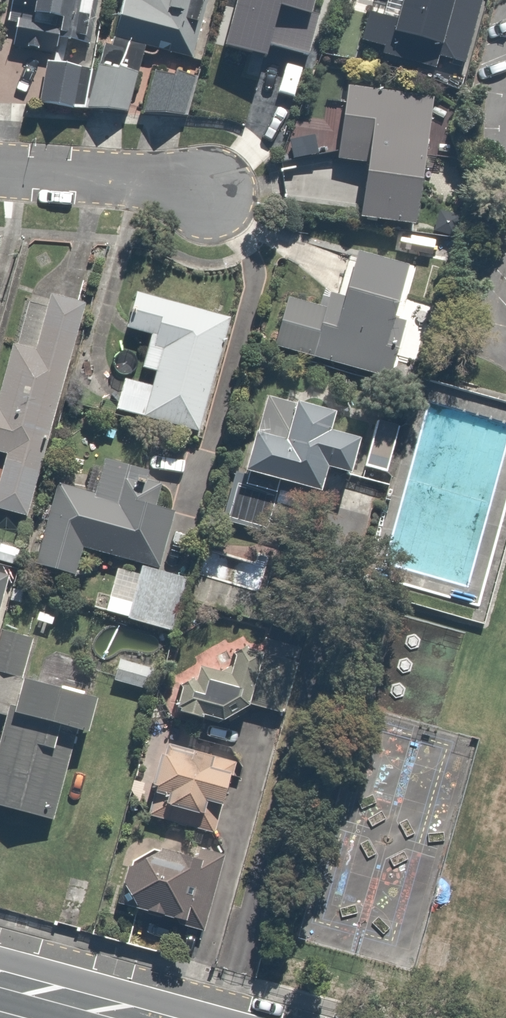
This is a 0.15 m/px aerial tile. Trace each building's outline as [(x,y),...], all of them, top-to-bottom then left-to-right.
[(26,109),(90,120),(106,23),(99,22),(103,0),(1,0),(0,5),(0,23),(18,26),(13,54),(44,59),(42,70),(33,68),(26,109)] [(130,0),(110,0),(106,23),(90,120),(132,127),(143,61),(145,51),(204,61),(214,0),(142,0),(141,2),(130,0)] [(386,22),(373,18),(363,55),(415,70),(421,48),(473,63),(491,0),(392,0),(386,22)] [(143,61),(132,127),(194,118),(202,71),(143,61)] [(444,100),(349,87),(339,160),(370,164),(362,222),(426,231),(444,100)] [(291,297),(275,346),(397,386),(413,338),(400,333),(419,274),(362,256),(349,297),(337,293),(331,310),(291,297)] [(239,322),(141,294),(131,330),(157,337),(147,371),(160,374),(157,386),(126,378),(116,412),(206,437),(239,322)] [(9,459),(0,494),(0,515),(34,524),(92,304),(55,295),(52,306),(30,300),(2,406),(0,406),(0,456),(9,459)] [(279,490),(330,505),(337,481),(365,489),(369,475),(385,479),(396,483),(411,429),(380,420),(372,447),(338,437),(343,419),(269,397),(232,524),(266,534),(279,490)] [(64,488),(39,566),(77,577),(87,546),(162,569),(179,515),(169,512),(179,481),(101,456),(89,496),(64,488)] [(3,545),(0,554),(0,568),(19,574),(26,552),(3,545)] [(194,586),(124,562),(105,617),(175,641),(194,586)] [(0,577),(0,632),(17,582),(0,577)] [(4,631),(0,645),(0,677),(21,683),(34,641),(4,631)] [(254,710),(254,709),(285,718),(293,691),(268,684),(274,662),(244,653),(236,680),(212,673),(215,660),(203,656),(196,678),(188,676),(177,716),(222,729),(223,729),(224,729),(225,729),(226,729),(228,729),(229,729),(230,728),(231,728),(232,728),(233,728),(234,727),(235,727),(236,727),(238,726),(239,726),(240,725),(241,725),(242,724),(243,723),(244,722),(245,721),(246,721),(247,720),(248,719),(249,718),(249,717),(250,716),(251,715),(252,714),(252,713),(253,712),(254,710)] [(157,671),(123,657),(112,684),(146,698),(157,671)] [(0,758),(0,813),(53,830),(81,741),(90,744),(101,710),(29,687),(18,726),(11,723),(0,758)] [(240,767),(165,749),(147,818),(215,835),(222,807),(230,809),(240,767)] [(199,848),(194,864),(134,846),(115,910),(203,936),(227,856),(199,848)]
